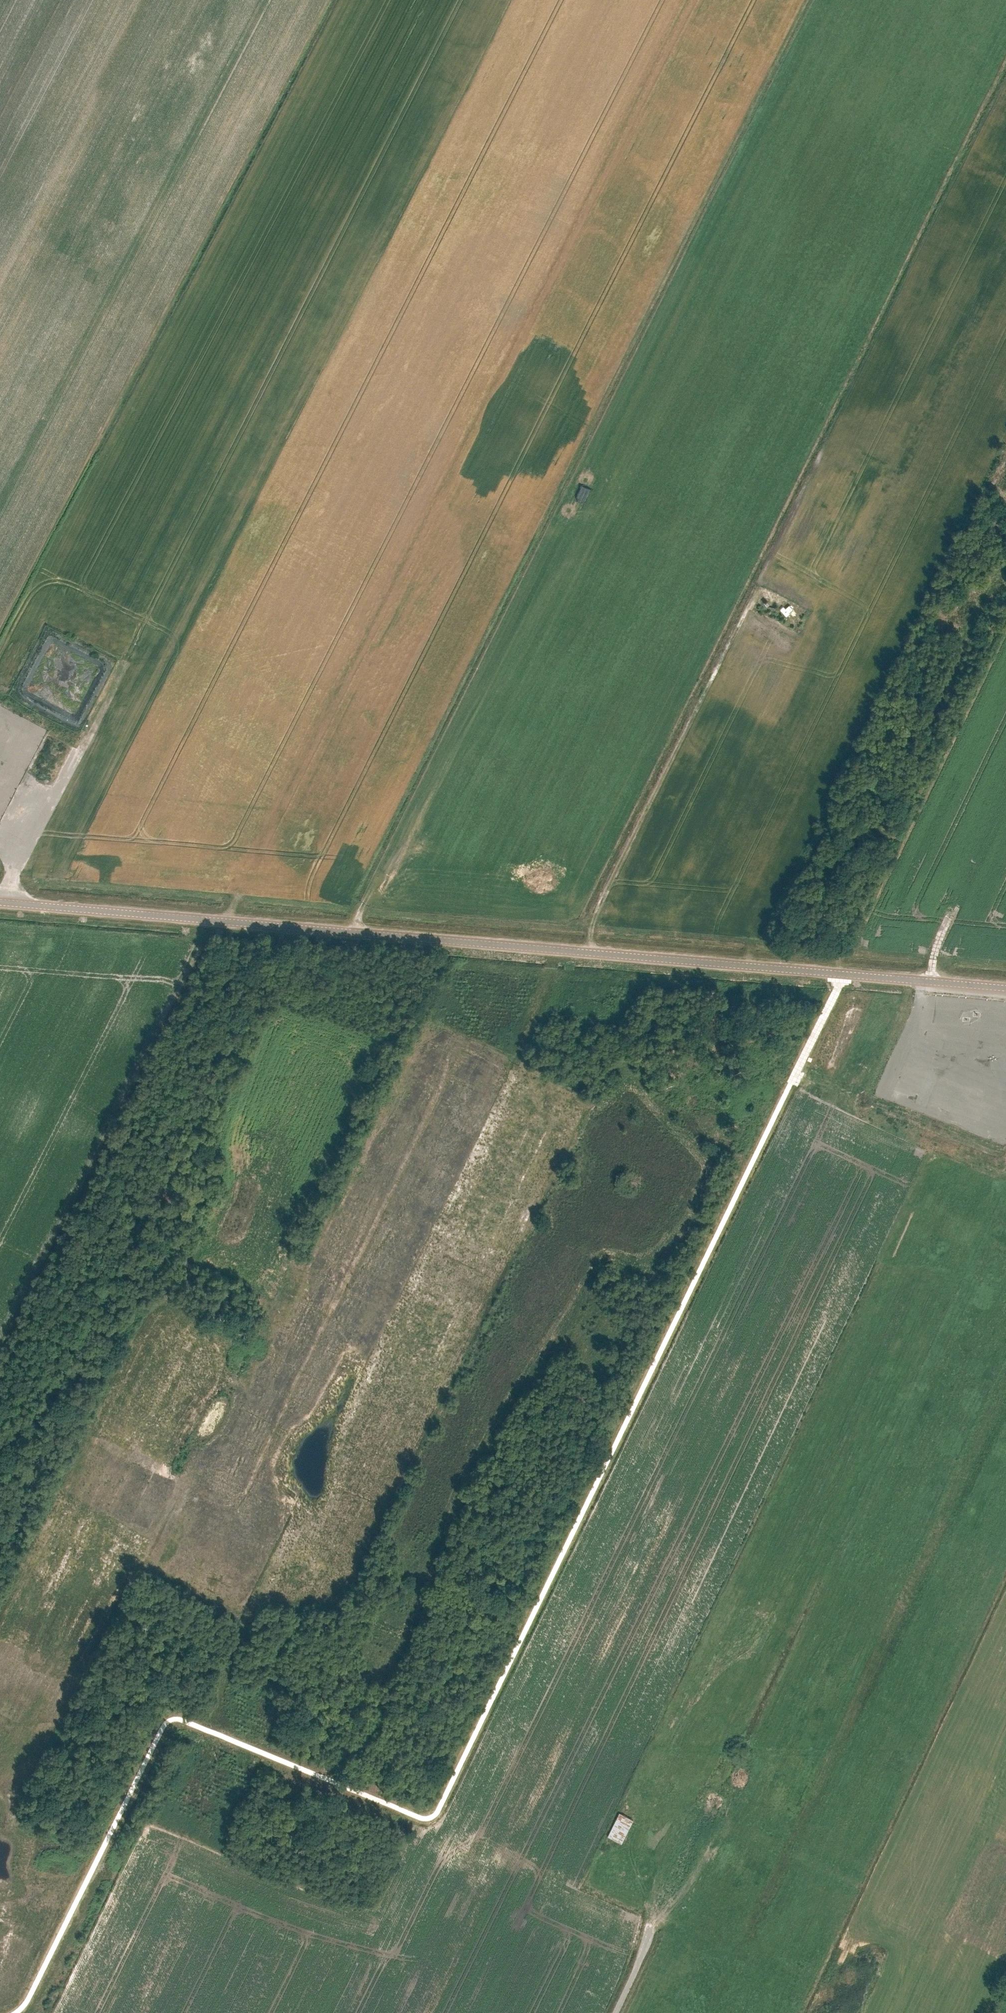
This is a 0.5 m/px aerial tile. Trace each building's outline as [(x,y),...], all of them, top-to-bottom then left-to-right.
[(611,1836),(628,1843),(638,1818),(621,1812),(611,1836)]
